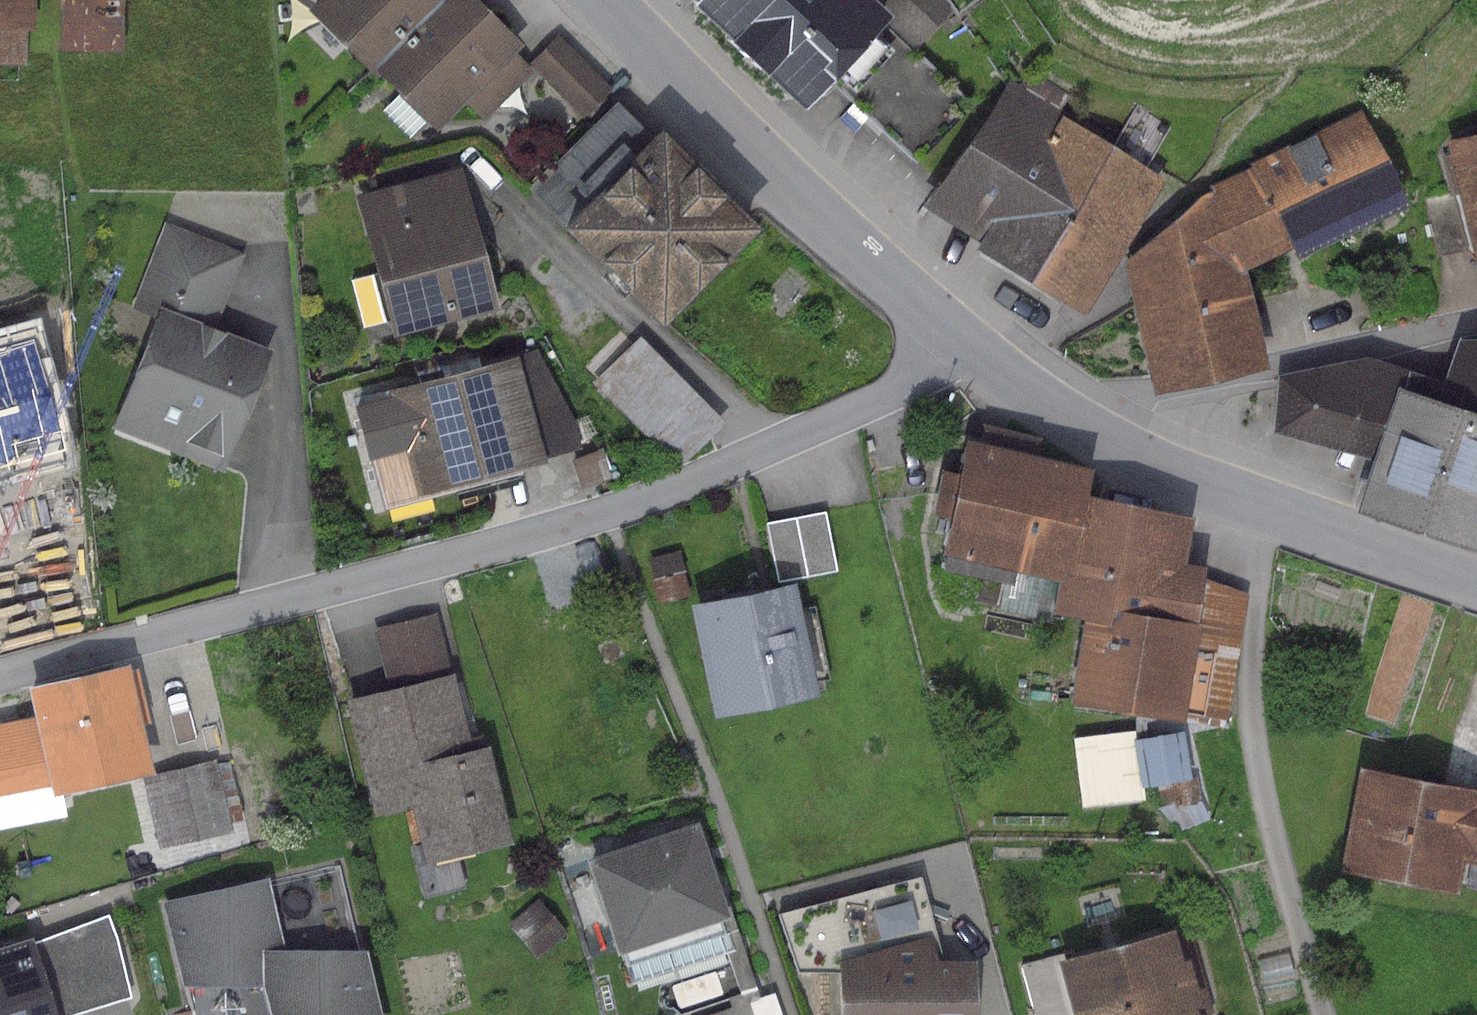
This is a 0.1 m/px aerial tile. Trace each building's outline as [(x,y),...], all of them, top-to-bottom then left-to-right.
[(34,29),(34,0),(0,0),(0,30),(34,29)] [(60,51),(120,51),(120,0),(60,0),(60,51)] [(446,0),(313,0),(303,10),(368,74),(372,71),(446,0)] [(372,71),(431,129),(463,98),(482,117),(494,104),(518,104),(518,81),(527,71),(507,51),(515,43),(471,0),(446,0),(372,71)] [(688,1),(798,103),(822,77),(878,17),(883,13),(872,2),(869,0),(689,0),(688,1)] [(872,2),(883,13),(878,17),(913,50),(952,7),(944,0),(874,0),(872,2)] [(913,50),(878,17),(822,77),(914,161),(969,101),(913,50)] [(611,89),(558,34),(530,62),(583,116),(611,89)] [(1171,175),(1004,72),(923,204),(979,239),(974,248),(1084,316),(1171,175)] [(564,221),(559,227),(658,325),(758,225),(657,126),(649,134),(616,101),(578,139),(602,162),(553,211),(564,221)] [(1247,163),(1249,168),(1288,246),(1294,258),(1405,204),(1359,109),(1247,163)] [(1444,140),(1471,263),(1476,262),(1476,133),(1444,140)] [(460,167),(354,195),(375,274),(351,280),(364,330),(387,324),(391,337),(498,309),(460,167)] [(1210,186),(1124,262),(1150,391),(1264,364),(1243,269),(1288,246),(1249,168),(1210,186)] [(242,253),(163,223),(134,297),(158,306),(111,427),(221,470),(269,349),(213,327),(242,253)] [(1275,374),(1270,430),(1370,457),(1354,510),(1473,551),(1476,539),(1476,333),(1456,334),(1440,379),(1433,398),(1400,387),(1406,367),(1365,355),(1275,374)] [(0,346),(0,471),(65,453),(33,337),(0,346)] [(723,421),(639,337),(592,383),(676,467),(723,421)] [(538,350),(388,390),(415,498),(584,447),(577,422),(538,350)] [(1440,379),(1406,367),(1400,387),(1433,398),(1440,379)] [(977,439),(962,435),(937,551),(942,553),(938,568),(1051,593),(1047,612),(1080,619),(1064,701),(1226,729),(1246,595),(1199,578),(1201,565),(1183,561),(1190,518),(1083,494),(1090,468),(1033,453),(1037,437),(981,424),(977,439)] [(825,510),(764,522),(775,581),(836,569),(825,510)] [(678,551),(648,557),(657,602),(687,596),(678,551)] [(792,580),(688,601),(711,714),(818,692),(815,679),(828,676),(814,607),(798,610),(792,580)] [(372,627),(386,684),(449,668),(436,612),(372,627)] [(0,721),(0,827),(64,815),(59,793),(151,772),(124,663),(24,687),(31,715),(0,721)] [(453,672),(344,699),(373,815),(411,805),(424,856),(414,859),(424,897),(466,887),(459,858),(514,844),(488,743),(472,747),(453,672)] [(1141,786),(1135,739),(1133,728),(1070,737),(1080,807),(1143,799),(1141,786)] [(1135,739),(1132,739),(1141,786),(1190,777),(1181,730),(1135,739)] [(214,760),(142,778),(160,850),(232,832),(214,760)] [(1353,762),(1333,870),(1454,893),(1460,860),(1476,863),(1476,785),(1353,762)] [(1199,800),(1195,778),(1157,787),(1161,806),(1183,830),(1210,819),(1199,800)] [(694,821),(583,858),(614,954),(621,951),(625,965),(722,933),(718,920),(726,917),(694,821)] [(835,971),(834,1014),(972,1014),(971,958),(941,959),(918,876),(776,913),(794,973),(835,971)] [(161,901),(180,985),(185,985),(192,1014),(378,1014),(364,948),(285,949),(267,878),(161,901)] [(566,933),(537,900),(507,927),(536,959),(566,933)] [(31,945),(53,1014),(69,1014),(129,996),(115,938),(107,915),(31,945)] [(718,920),(722,933),(740,992),(727,996),(730,1009),(751,1002),(758,1000),(732,915),(726,917),(718,920)] [(1070,1014),(1209,1014),(1215,1013),(1192,933),(1173,938),(1170,927),(1062,957),(1055,959),(1070,1014)] [(0,946),(0,1014),(53,1014),(31,945),(28,937),(0,946)] [(1055,959),(1062,957),(1060,953),(1019,964),(1033,1014),(1070,1014),(1055,959)] [(711,1014),(756,1014),(751,1002),(730,1009),(711,1014)]
